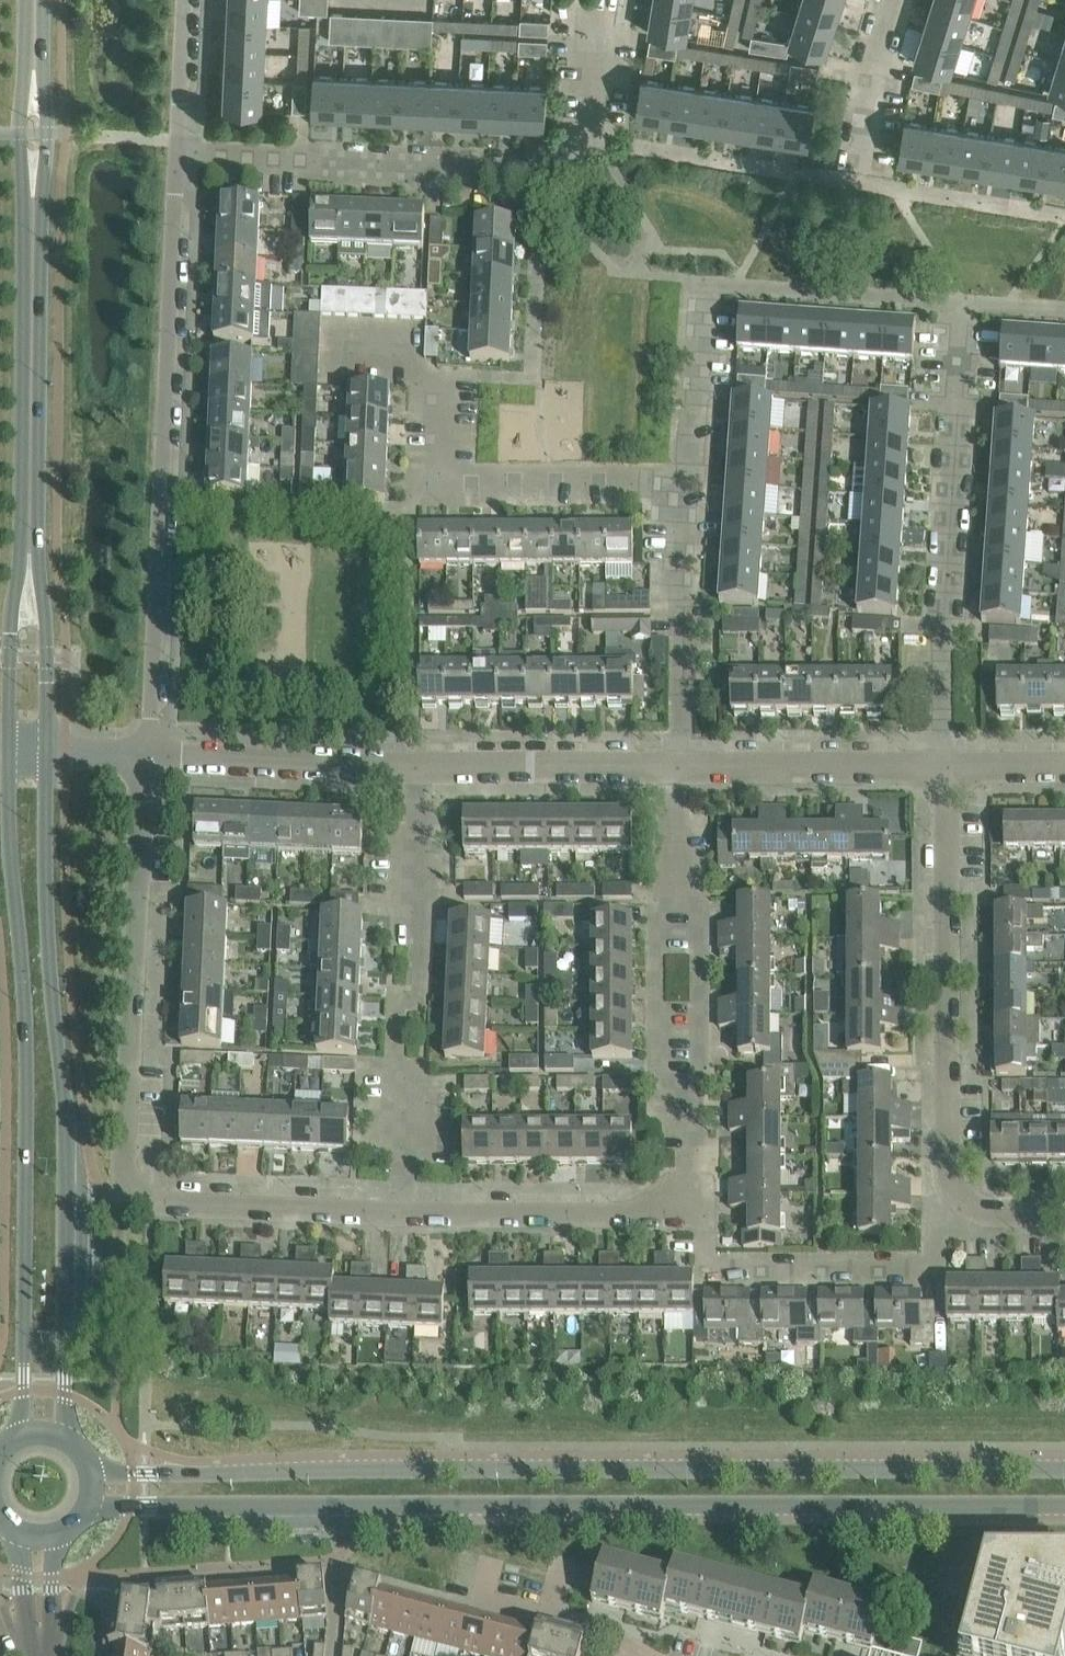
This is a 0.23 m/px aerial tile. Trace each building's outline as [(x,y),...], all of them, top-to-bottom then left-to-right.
[(269,0),(230,0),(229,21),(268,23),(269,0)] [(329,0),(301,0),(300,10),(328,11),(329,0)] [(693,0),(654,0),(654,3),(692,10),(693,0)] [(745,0),(734,0),(730,16),(740,19),(745,0)] [(843,0),(803,0),(798,15),(835,26),(843,0)] [(974,0),(933,0),(932,4),(969,15),(974,0)] [(1023,2),(1017,0),(1012,0),(1004,26),(1015,30),(1023,2)] [(1041,0),(1030,0),(1024,19),(1034,22),(1041,0)] [(755,34),(762,4),(751,1),(743,35),(752,37),(752,34),(755,34)] [(687,38),(692,10),(654,3),(649,32),(653,32),(683,37),(687,38)] [(960,43),(969,15),(932,4),(923,32),(960,43)] [(343,42),(344,12),(331,12),(330,41),(343,42)] [(356,42),(357,13),(344,12),(343,42),(356,42)] [(368,43),(370,14),(357,13),(356,42),(368,43)] [(381,44),(382,14),(370,14),(368,43),(381,44)] [(394,44),(395,15),(382,14),(381,44),(394,44)] [(407,45),(408,15),(395,15),(394,44),(407,45)] [(419,45),(421,16),(408,15),(407,45),(419,45)] [(826,54),(835,26),(798,15),(790,40),(763,36),(760,50),(788,55),(790,43),(793,44),(822,53),(826,54)] [(432,46),(433,28),(434,17),(421,16),(419,45),(432,46)] [(734,46),(740,19),(730,16),(724,43),(734,46)] [(463,29),(464,18),(434,17),(433,28),(463,29)] [(492,30),(493,19),(464,18),(463,29),(492,30)] [(521,32),(521,21),(493,19),(492,30),(521,32)] [(549,33),(549,20),(521,19),(521,21),(521,32),(549,33)] [(1026,50),(1034,22),(1024,19),(1015,47),(1026,50)] [(266,52),(268,23),(229,21),(227,51),(266,52)] [(298,24),(297,53),(308,54),(309,25),(298,24)] [(1006,57),(1015,30),(1004,26),(996,54),(1006,57)] [(951,72),(960,43),(923,32),(914,61),(918,62),(919,61),(948,70),(947,71),(951,72)] [(763,36),(755,34),(752,34),(752,37),(750,49),(760,50),(763,36)] [(492,47),(492,37),(461,35),(461,45),(492,47)] [(520,48),(521,38),(492,37),(492,47),(518,48),(520,48)] [(547,53),(548,39),(521,38),(520,48),(518,48),(518,64),(527,64),(527,52),(547,53)] [(677,58),(677,54),(679,43),(651,38),(648,53),(677,58)] [(704,58),(706,47),(679,43),(677,54),(704,58)] [(734,63),(736,52),(706,47),(704,58),(734,63)] [(1015,85),(1026,50),(1015,47),(1004,83),(1015,85)] [(265,81),(266,52),(227,51),(226,79),(265,81)] [(761,67),(763,56),(736,52),(734,63),(761,67)] [(307,83),(308,54),(297,53),(296,82),(307,83)] [(998,82),(1006,57),(996,54),(988,79),(998,82)] [(790,72),(792,61),(763,56),(761,67),(790,72)] [(1059,60),(1050,89),(1054,90),(1064,93),(1064,62),(1059,60)] [(817,79),(820,65),(792,61),(790,72),(790,75),(817,79)] [(941,87),(944,77),(916,71),(913,85),(941,90),(941,87)] [(344,115),(345,76),(314,75),(313,79),(314,79),(313,109),(312,109),(312,114),(344,115)] [(372,117),(374,78),(345,76),(344,115),(372,117)] [(971,94),(973,83),(944,77),(941,87),(971,94)] [(402,118),(404,79),(374,78),(372,117),(402,118)] [(665,121),(672,83),(642,78),(641,82),(637,112),(636,112),(635,116),(665,121)] [(263,111),(265,81),(226,79),(224,109),(229,109),(259,110),(259,111),(263,111)] [(431,119),(432,80),(404,79),(402,118),(431,119)] [(459,121),(461,82),(432,80),(431,119),(459,121)] [(306,110),(307,83),(296,82),(293,82),(292,110),(306,110)] [(487,122),(490,83),(461,82),(459,121),(487,122)] [(517,124),(518,85),(490,83),(487,122),(517,124)] [(693,126),(699,87),(672,83),(665,121),(693,126)] [(999,99),(1002,89),(973,83),(971,94),(999,99)] [(548,86),(518,85),(517,124),(546,125),(546,121),(547,90),(548,90),(548,86)] [(723,131),(729,92),(699,87),(693,126),(723,131)] [(1028,106),(1030,95),(1002,89),(999,99),(1028,106)] [(751,135),(757,96),(729,92),(723,131),(751,135)] [(1054,111),(1056,100),(1030,95),(1028,106),(1054,111)] [(780,140),(787,101),(757,96),(751,135),(780,140)] [(1056,100),(1054,111),(1053,114),(1064,116),(1064,102),(1056,100)] [(816,106),(787,101),(780,140),(810,145),(811,140),(810,140),(815,110),(816,106)] [(1037,118),(1034,136),(1048,138),(1051,120),(1037,118)] [(929,164),(935,125),(904,120),(904,124),(904,125),(900,154),(899,154),(898,159),(929,164)] [(958,168),(964,130),(935,125),(929,164),(958,168)] [(986,173),(992,134),(964,130),(958,168),(986,173)] [(1015,177),(1021,139),(992,134),(986,173),(1015,177)] [(1043,182),(1049,144),(1021,139),(1015,177),(1043,182)] [(1049,144),(1043,182),(1064,186),(1064,146),(1049,144)] [(221,200),(220,230),(260,232),(261,202),(221,200)] [(294,204),(293,234),(305,234),(307,204),(294,204)] [(341,245),(343,206),(313,205),(312,244),(341,245)] [(369,247),(371,207),(343,206),(341,245),(369,247)] [(397,248),(398,209),(371,207),(369,247),(397,248)] [(424,249),(426,210),(398,209),(397,248),(424,249)] [(446,219),(432,219),(431,247),(444,247),(446,219)] [(478,221),(476,248),(516,250),(517,222),(478,221)] [(258,259),(260,232),(220,230),(219,257),(258,259)] [(305,248),(305,234),(293,234),(292,260),(304,261),(305,248)] [(515,279),(516,250),(476,248),(475,277),(515,279)] [(257,287),(258,259),(219,257),(217,285),(257,287)] [(304,273),(304,261),(292,260),(291,272),(304,273)] [(430,262),(430,274),(444,275),(444,263),(430,262)] [(443,289),(444,275),(430,274),(429,288),(443,289)] [(340,282),(339,290),(348,290),(349,277),(340,277),(340,282)] [(514,306),(515,279),(475,277),(474,305),(514,306)] [(273,287),(257,287),(217,285),(216,312),(272,314),(273,287)] [(336,315),(337,290),(329,289),(324,289),(323,303),(323,315),(336,315)] [(349,316),(350,290),(348,290),(339,290),(337,290),(336,315),(349,316)] [(362,317),(363,291),(350,290),(349,316),(362,317)] [(375,317),(376,292),(363,291),(362,317),(375,317)] [(388,318),(389,292),(376,292),(375,317),(388,318)] [(401,319),(402,293),(389,292),(388,318),(401,319)] [(414,319),(415,294),(402,293),(401,319),(414,319)] [(429,294),(415,294),(414,319),(427,320),(429,294)] [(311,308),(311,314),(322,314),(323,315),(323,303),(317,303),(311,308)] [(512,335),(514,306),(474,305),(473,332),(512,335)] [(769,352),(772,314),(741,311),(740,316),(741,316),(739,346),(738,346),(738,350),(769,352)] [(270,342),(272,314),(216,312),(215,340),(270,342)] [(321,329),(322,315),(297,314),(296,328),(321,329)] [(798,355),(801,316),(772,314),(769,352),(798,355)] [(826,357),(829,318),(801,316),(798,355),(826,357)] [(856,359),(858,320),(829,318),(826,357),(856,359)] [(885,361),(888,322),(858,320),(856,359),(885,361)] [(917,324),(888,322),(885,361),(914,363),(915,359),(914,359),(916,328),(917,328),(917,324)] [(320,344),(321,329),(296,328),(295,342),(295,343),(320,344)] [(440,330),(427,329),(425,358),(439,358),(440,330)] [(1030,371),(1033,332),(1003,330),(1003,334),(1004,334),(1002,365),(1001,364),(1001,369),(1030,371)] [(511,362),(512,335),(473,332),(471,360),(511,362)] [(1059,373),(1062,334),(1033,332),(1030,371),(1059,373)] [(281,341),(280,350),(295,350),(295,343),(295,342),(281,341)] [(320,358),(320,344),(295,343),(295,350),(295,357),(320,358)] [(214,355),(213,384),(253,386),(254,357),(214,355)] [(319,372),(320,358),(295,357),(294,371),(319,372)] [(319,386),(319,372),(294,371),(293,385),(306,386),(319,386)] [(766,394),(767,383),(768,380),(739,379),(738,392),(766,394)] [(795,397),(796,386),(767,383),(766,394),(795,397)] [(251,413),(253,386),(213,384),(212,412),(251,413)] [(318,399),(319,386),(306,386),(305,398),(318,399)] [(823,399),(824,388),(796,386),(795,397),(823,399)] [(391,390),(351,388),(350,417),(390,419),(391,390)] [(853,401),(854,390),(824,388),(823,399),(853,401)] [(909,405),(910,391),(882,389),(882,392),(881,403),(909,405)] [(881,403),(882,392),(854,390),(853,401),(881,403)] [(739,397),(738,397),(734,397),(732,428),(771,431),(773,400),(769,399),(769,400),(739,398),(739,397)] [(1029,412),(1030,402),(1030,399),(1002,397),(1002,410),(1029,412)] [(1055,413),(1056,404),(1030,402),(1029,412),(1055,413)] [(809,403),(807,433),(818,434),(820,403),(809,403)] [(826,404),(824,433),(835,434),(837,405),(826,404)] [(1056,404),(1055,413),(1064,414),(1064,404),(1056,404)] [(910,439),(912,410),(907,409),(907,410),(877,408),(877,407),(873,407),(871,437),(910,439)] [(250,441),(251,413),(212,412),(210,439),(250,441)] [(1001,416),(1000,416),(997,416),(995,446),(1033,449),(1036,419),(1031,418),(1031,419),(1001,417),(1001,416)] [(388,447),(390,419),(350,417),(349,445),(388,447)] [(769,460),(771,431),(732,428),(730,457),(769,460)] [(297,430),(285,429),(284,442),(297,443),(297,430)] [(304,430),(304,443),(316,444),(317,431),(304,430)] [(816,463),(818,434),(807,433),(805,462),(816,463)] [(833,463),(835,434),(824,433),(822,462),(833,463)] [(908,468),(909,440),(910,439),(871,437),(869,466),(908,468)] [(260,441),(250,441),(210,439),(209,466),(249,468),(249,452),(260,453),(260,441)] [(296,456),(297,443),(284,442),(284,455),(296,456)] [(315,471),(316,444),(304,443),(303,470),(315,471)] [(387,474),(388,447),(349,445),(348,472),(387,474)] [(1031,478),(1033,449),(995,446),(993,475),(1031,478)] [(767,488),(769,460),(730,457),(728,485),(767,488)] [(814,491),(816,463),(805,462),(803,490),(814,491)] [(831,492),(833,463),(822,462),(820,491),(831,492)] [(261,468),(249,468),(209,466),(208,494),(259,497),(261,468)] [(905,497),(907,469),(908,468),(869,466),(867,495),(905,497)] [(295,483),(296,470),(283,469),(283,482),(295,483)] [(315,483),(315,471),(303,470),(302,483),(315,483)] [(386,502),(387,474),(348,472),(346,500),(386,502)] [(1029,507),(1031,478),(993,475),(991,504),(1029,507)] [(765,517),(767,488),(728,485),(726,514),(765,517)] [(812,520),(814,491),(803,490),(801,519),(812,520)] [(829,521),(831,492),(820,491),(818,520),(829,521)] [(903,526),(905,498),(905,497),(867,495),(865,524),(903,526)] [(1027,536),(1029,507),(991,504),(989,533),(1027,536)] [(763,546),(765,517),(726,514),(724,543),(763,546)] [(810,549),(812,520),(801,519),(799,548),(810,549)] [(827,550),(829,521),(818,520),(816,549),(827,550)] [(901,555),(903,527),(903,526),(865,524),(863,553),(901,555)] [(449,566),(449,528),(420,528),(420,566),(449,566)] [(475,566),(475,528),(449,528),(449,566),(475,566)] [(501,566),(501,528),(475,528),(475,566),(501,566)] [(527,566),(527,528),(501,528),(501,566),(527,566)] [(554,566),(554,528),(527,528),(527,566),(545,566),(545,580),(526,580),(527,613),(554,613),(554,604),(554,566)] [(581,566),(581,528),(554,528),(554,566),(581,566)] [(607,566),(608,528),(581,528),(581,566),(607,566)] [(634,528),(608,528),(607,566),(634,566),(634,528)] [(1025,565),(1027,536),(989,533),(987,562),(1025,565)] [(761,575),(763,546),(724,543),(722,572),(761,575)] [(808,578),(810,549),(799,548),(797,577),(808,578)] [(825,579),(827,550),(816,549),(814,578),(825,579)] [(899,584),(901,556),(901,555),(863,553),(860,582),(899,584)] [(1023,594),(1025,565),(987,562),(985,591),(1023,594)] [(1044,566),(1043,576),(1060,583),(1061,567),(1044,566)] [(759,605),(761,575),(722,572),(720,602),(724,602),(755,604),(755,605),(759,605)] [(806,608),(808,578),(797,577),(795,607),(806,608)] [(822,609),(825,579),(814,578),(811,609),(813,609),(822,609)] [(897,615),(899,585),(899,584),(860,582),(858,612),(863,612),(893,614),(897,615)] [(1021,624),(1023,594),(985,591),(983,621),(987,621),(1017,623),(1017,624),(1021,624)] [(651,612),(651,593),(634,593),(634,599),(607,600),(607,613),(651,612)] [(501,617),(501,607),(499,607),(499,598),(486,598),(486,607),(483,607),(483,617),(501,617)] [(607,613),(607,600),(594,600),(594,613),(607,613)] [(572,603),(554,604),(554,613),(572,613),(572,603)] [(449,614),(449,604),(430,604),(430,614),(449,614)] [(466,614),(466,605),(449,604),(449,614),(466,614)] [(519,607),(501,607),(501,617),(519,617),(519,607)] [(811,609),(806,608),(795,607),(794,617),(813,619),(813,609),(811,609)] [(832,610),(822,609),(813,609),(813,619),(831,620),(832,610)] [(733,611),(733,620),(733,621),(760,621),(760,611),(733,611)] [(787,614),(767,613),(767,623),(787,624),(787,614)] [(501,633),(501,625),(501,617),(483,617),(483,630),(485,629),(485,633),(501,633)] [(519,625),(519,617),(501,617),(501,625),(519,625)] [(572,619),(554,620),(554,629),(572,629),(572,619)] [(607,634),(607,619),(594,619),(594,634),(607,634)] [(651,637),(651,619),(607,619),(607,634),(607,644),(617,644),(617,634),(634,634),(634,637),(651,637)] [(865,634),(867,619),(855,619),(854,633),(865,634)] [(902,621),(867,619),(865,634),(874,634),(902,635),(902,621)] [(449,630),(449,620),(430,621),(430,630),(449,630)] [(467,620),(449,620),(449,630),(467,630),(467,620)] [(554,629),(554,620),(535,620),(535,629),(554,629)] [(760,634),(760,621),(733,621),(733,620),(724,620),(724,634),(760,634)] [(1026,644),(1027,630),(991,628),(990,642),(1026,644)] [(1040,631),(1027,630),(1026,644),(1039,645),(1040,631)] [(874,634),(865,634),(865,646),(874,646),(874,634)] [(634,677),(634,666),(620,666),(620,653),(606,653),(606,666),(607,666),(607,703),(610,703),(610,707),(623,707),(623,703),(634,703),(634,699),(646,699),(646,677),(634,677)] [(527,703),(527,666),(527,655),(501,655),(501,666),(501,703),(504,703),(504,707),(517,707),(517,703),(527,703)] [(995,660),(983,660),(983,674),(995,674),(995,660)] [(1052,712),(1052,674),(1052,663),(1039,663),(1039,674),(1026,674),(1025,712),(1028,712),(1028,716),(1042,716),(1042,712),(1052,712)] [(449,703),(449,666),(420,666),(421,704),(424,704),(424,707),(437,707),(437,704),(449,703)] [(474,703),(475,666),(449,666),(449,703),(452,704),(452,707),(465,707),(465,704),(474,703)] [(501,703),(501,666),(475,666),(474,703),(478,704),(478,707),(491,707),(491,703),(501,703)] [(554,703),(554,666),(527,666),(527,703),(530,703),(530,707),(543,707),(543,703),(554,703)] [(580,703),(581,666),(554,666),(554,703),(557,703),(557,707),(570,707),(570,703),(580,703)] [(607,666),(606,666),(581,666),(580,703),(584,703),(584,707),(597,707),(597,703),(607,703),(607,666)] [(760,712),(760,674),(732,674),(733,712),(736,712),(736,716),(749,716),(749,712),(760,712)] [(787,712),(787,675),(760,674),(760,712),(763,712),(763,716),(776,716),(776,712),(787,712)] [(1025,712),(1026,674),(998,674),(998,712),(1001,712),(1001,716),(1015,716),(1015,712),(1025,712)] [(1052,674),(1052,712),(1055,712),(1055,716),(1064,716),(1064,674),(1052,674)] [(813,712),(813,675),(787,675),(787,712),(790,712),(790,716),(803,716),(803,712),(813,712)] [(840,712),(840,675),(813,675),(813,712),(816,712),(816,716),(829,716),(829,712),(840,712)] [(865,712),(865,675),(840,675),(840,712),(843,712),(843,716),(856,716),(856,712),(865,712)] [(902,694),(902,675),(865,675),(865,712),(868,712),(868,716),(882,716),(882,712),(893,712),(893,694),(902,694)] [(225,849),(227,809),(198,808),(196,847),(225,849)] [(251,850),(253,810),(227,809),(225,849),(251,850)] [(774,860),(774,809),(752,809),(752,828),(720,828),(720,867),(736,867),(736,860),(762,860),(762,870),(765,873),(774,873),(774,860)] [(812,860),(812,828),(787,828),(787,809),(774,809),(774,860),(812,860)] [(851,860),(851,809),(829,809),(829,822),(827,822),(827,828),(812,828),(812,860),(812,871),(825,871),(829,868),(831,864),(831,860),(851,860)] [(863,809),(851,809),(851,860),(890,860),(889,828),(863,828),(863,809)] [(279,851),(281,812),(253,810),(251,850),(279,851)] [(306,853),(308,813),(281,812),(279,851),(306,853)] [(334,854),(336,814),(308,813),(306,853),(334,854)] [(493,852),(492,813),(465,813),(465,852),(493,852)] [(520,852),(520,813),(492,813),(493,852),(520,852)] [(547,852),(548,813),(520,813),(520,852),(547,852)] [(575,852),(576,813),(548,813),(547,852),(575,852)] [(603,852),(604,813),(576,813),(575,852),(603,852)] [(633,852),(633,813),(604,813),(603,852),(633,852)] [(364,816),(336,814),(334,854),(362,855),(364,816)] [(1033,848),(1033,818),(1005,819),(1005,848),(1033,848)] [(1061,848),(1061,818),(1033,818),(1033,848),(1061,848)] [(464,884),(464,899),(493,899),(493,885),(464,884)] [(604,899),(633,899),(633,885),(604,885),(604,899)] [(520,899),(520,886),(500,886),(500,899),(520,899)] [(539,886),(520,886),(520,899),(539,899),(539,886)] [(575,899),(575,886),(556,886),(556,899),(575,899)] [(595,886),(575,886),(575,899),(595,899),(595,886)] [(223,888),(189,887),(189,900),(222,901),(223,888)] [(1005,887),(1005,901),(1031,902),(1031,887),(1005,887)] [(249,903),(249,889),(237,889),(237,902),(249,903)] [(262,890),(249,889),(249,903),(262,903),(262,890)] [(303,905),(304,892),(291,891),(291,905),(303,905)] [(1051,902),(1051,891),(1033,891),(1033,902),(1051,902)] [(316,892),(304,892),(303,905),(316,906),(316,892)] [(331,906),(359,908),(360,894),(332,893),(331,906)] [(771,900),(761,900),(739,900),(739,926),(720,926),(720,939),(771,939),(771,900)] [(880,927),(880,900),(849,900),(849,939),(899,939),(899,927),(880,927)] [(807,901),(799,901),(799,912),(807,912),(807,901)] [(229,908),(211,907),(189,906),(187,936),(227,938),(229,908)] [(537,906),(509,906),(509,921),(537,920),(537,906)] [(573,921),(573,906),(544,906),(544,920),(573,921)] [(1044,908),(1027,908),(997,908),(997,936),(1027,936),(1027,921),(1044,921),(1044,908)] [(362,945),(364,914),(324,913),(322,943),(362,945)] [(491,920),(474,919),(453,918),(451,947),(490,949),(491,920)] [(633,918),(611,918),(592,918),(592,947),(633,948),(633,918)] [(258,927),(257,940),(271,940),(272,928),(258,927)] [(279,928),(278,941),(291,941),(291,929),(279,928)] [(226,966),(227,938),(187,936),(186,964),(226,966)] [(1044,936),(1027,936),(997,936),(997,949),(992,949),(992,964),(1027,964),(1027,950),(1044,950),(1044,936)] [(771,977),(771,939),(720,939),(721,958),(739,958),(739,977),(771,977)] [(899,939),(849,939),(838,939),(838,977),(849,977),(879,977),(879,952),(899,952),(899,939)] [(270,953),(271,940),(257,940),(257,952),(270,953)] [(290,953),(291,941),(278,941),(278,953),(290,953)] [(361,971),(362,945),(322,943),(322,957),(312,956),(311,969),(321,970),(361,971)] [(488,976),(490,949),(451,947),(450,974),(488,976)] [(633,974),(633,948),(592,947),(592,975),(633,974)] [(537,970),(537,951),(524,951),(524,970),(537,970)] [(544,956),(544,975),(557,975),(557,956),(544,956)] [(796,961),(797,978),(807,977),(806,961),(796,961)] [(814,961),(814,977),(826,977),(825,961),(814,961)] [(1036,963),(1027,964),(992,964),(992,991),(997,991),(1027,991),(1027,977),(1036,977),(1036,963)] [(224,993),(226,966),(186,964),(185,992),(224,993)] [(360,1000),(361,971),(321,970),(320,998),(360,1000)] [(487,1004),(488,976),(450,974),(449,1002),(487,1004)] [(633,1002),(633,974),(592,975),(592,1002),(633,1002)] [(558,994),(557,975),(544,975),(544,994),(558,994)] [(771,1016),(771,977),(739,977),(739,1002),(720,1002),(720,1016),(771,1016)] [(879,1003),(879,977),(849,977),(849,1016),(899,1016),(899,1003),(879,1003)] [(268,995),(269,982),(256,981),(255,995),(268,995)] [(289,996),(289,983),(276,982),(275,996),(289,996)] [(524,987),(524,1007),(538,1006),(537,987),(524,987)] [(1027,1019),(1027,991),(997,991),(997,1019),(1027,1019)] [(223,1020),(224,993),(185,992),(183,1019),(223,1020)] [(359,1026),(360,1000),(320,998),(318,1025),(359,1026)] [(795,1000),(796,1015),(807,1015),(807,999),(795,1000)] [(486,1032),(487,1004),(449,1002),(447,1030),(486,1032)] [(633,1030),(633,1002),(592,1002),(592,1030),(633,1030)] [(538,1026),(538,1006),(524,1007),(524,1026),(538,1026)] [(254,1009),(254,1022),(267,1022),(267,1010),(254,1009)] [(275,1010),(274,1023),(287,1023),(288,1011),(275,1010)] [(544,1011),(545,1030),(558,1030),(558,1011),(544,1011)] [(771,1037),(771,1016),(720,1016),(720,1027),(739,1028),(739,1054),(765,1054),(765,1068),(783,1068),(783,1037),(771,1037)] [(899,1028),(899,1016),(849,1016),(849,1054),(815,1054),(820,1068),(862,1068),(862,1054),(879,1054),(879,1028),(899,1028)] [(222,1048),(223,1020),(183,1019),(182,1046),(222,1048)] [(1027,1047),(1027,1019),(997,1019),(997,1047),(1027,1047)] [(266,1035),(267,1022),(254,1022),(253,1034),(266,1035)] [(287,1036),(287,1023),(274,1023),(273,1035),(287,1036)] [(357,1054),(359,1026),(318,1025),(317,1052),(357,1054)] [(485,1059),(486,1032),(447,1030),(446,1058),(485,1059)] [(633,1059),(633,1030),(592,1030),(592,1059),(633,1059)] [(1038,1047),(1027,1047),(997,1047),(997,1075),(1027,1075),(1027,1061),(1038,1061),(1038,1047)] [(214,1054),(182,1052),(181,1065),(214,1067),(214,1054)] [(240,1070),(241,1057),(230,1056),(229,1069),(240,1070)] [(254,1058),(241,1057),(240,1070),(253,1071),(254,1058)] [(509,1058),(509,1071),(538,1071),(538,1059),(509,1058)] [(545,1071),(574,1071),(574,1059),(545,1058),(545,1071)] [(295,1072),(296,1060),(284,1059),(284,1072),(295,1072)] [(356,1073),(357,1060),(335,1059),(324,1059),(323,1072),(356,1073)] [(308,1073),(309,1060),(296,1060),(295,1072),(308,1073)] [(812,1068),(783,1068),(765,1068),(765,1080),(750,1080),(750,1106),(731,1106),(731,1120),(782,1120),(782,1100),(796,1099),(796,1080),(816,1080),(812,1068)] [(892,1080),(862,1080),(862,1068),(820,1068),(824,1080),(844,1080),(844,1096),(860,1097),(860,1119),(911,1119),(911,1106),(892,1106),(892,1080)] [(492,1078),(464,1078),(463,1092),(492,1092),(492,1078)] [(521,1092),(521,1078),(502,1078),(502,1092),(521,1092)] [(540,1078),(521,1078),(521,1092),(540,1092),(540,1078)] [(577,1092),(577,1078),(557,1078),(557,1092),(577,1092)] [(596,1078),(577,1078),(577,1092),(596,1091),(596,1078)] [(633,1092),(633,1091),(633,1078),(602,1078),(602,1092),(633,1092)] [(1020,1091),(1020,1081),(1003,1081),(1003,1091),(1020,1091)] [(1048,1091),(1048,1081),(1029,1081),(1029,1091),(1048,1091)] [(351,1113),(332,1112),(333,1099),(321,1099),(321,1111),(319,1151),(349,1152),(351,1113)] [(210,1146),(212,1106),(184,1105),(182,1144),(210,1146)] [(237,1147),(239,1107),(212,1106),(210,1146),(237,1147)] [(264,1148),(266,1109),(239,1107),(237,1147),(264,1148)] [(292,1150),(294,1110),(266,1109),(264,1148),(292,1150)] [(319,1151),(321,1111),(294,1110),(292,1150),(319,1151)] [(1020,1161),(1020,1117),(992,1117),(992,1161),(1020,1161)] [(1048,1161),(1048,1119),(1035,1119),(1035,1117),(1020,1117),(1020,1161),(1048,1161)] [(1062,1130),(1062,1118),(1048,1118),(1048,1119),(1048,1161),(1064,1161),(1064,1130),(1062,1130)] [(892,1157),(892,1141),(908,1141),(908,1131),(911,1131),(911,1119),(860,1119),(860,1157),(892,1157)] [(782,1157),(782,1120),(731,1120),(731,1131),(750,1131),(750,1157),(782,1157)] [(549,1164),(549,1124),(521,1125),(521,1164),(549,1164)] [(577,1164),(577,1124),(549,1124),(549,1164),(577,1164)] [(604,1164),(604,1124),(577,1124),(577,1164),(604,1164)] [(633,1124),(604,1124),(604,1164),(633,1164),(633,1124)] [(493,1164),(493,1125),(465,1125),(465,1164),(493,1164)] [(521,1164),(521,1125),(493,1125),(493,1164),(521,1164)] [(782,1195),(782,1157),(750,1157),(750,1183),(731,1183),(731,1195),(782,1195)] [(892,1183),(892,1157),(860,1157),(860,1195),(911,1195),(911,1183),(892,1183)] [(806,1181),(806,1195),(818,1195),(818,1181),(806,1181)] [(781,1249),(782,1195),(731,1195),(731,1207),(750,1208),(750,1233),(743,1233),(743,1249),(781,1249)] [(911,1208),(911,1195),(860,1195),(860,1234),(892,1234),(892,1208),(911,1208)] [(194,1305),(198,1244),(187,1244),(186,1266),(168,1265),(166,1304),(194,1305)] [(221,1307),(224,1267),(206,1267),(207,1245),(198,1244),(194,1305),(221,1307)] [(248,1309),(252,1247),(242,1246),(241,1268),(224,1267),(221,1307),(248,1309)] [(276,1310),(278,1270),(261,1269),(262,1247),(252,1247),(248,1309),(276,1310)] [(304,1312),(308,1249),(297,1249),(296,1271),(278,1270),(276,1310),(304,1312)] [(317,1250),(308,1249),(304,1312),(333,1314),(334,1285),(335,1272),(316,1272),(317,1250)] [(500,1315),(501,1254),(490,1254),(490,1276),(471,1276),(471,1315),(500,1315)] [(527,1315),(527,1276),(510,1276),(510,1254),(501,1254),(500,1315),(527,1315)] [(555,1315),(556,1254),(545,1254),(545,1276),(527,1276),(527,1315),(555,1315)] [(582,1315),(583,1276),(565,1276),(565,1254),(556,1254),(555,1315),(582,1315)] [(611,1315),(611,1254),(600,1254),(600,1276),(583,1276),(582,1315),(611,1315)] [(638,1315),(638,1276),(620,1276),(620,1254),(611,1254),(611,1315),(638,1315)] [(666,1315),(666,1254),(656,1254),(656,1276),(638,1276),(638,1315),(666,1315)] [(694,1315),(694,1283),(694,1276),(675,1276),(675,1254),(666,1254),(666,1315),(694,1315)] [(1042,1259),(1032,1260),(1033,1321),(1058,1320),(1058,1295),(1061,1295),(1060,1281),(1042,1281),(1042,1259)] [(978,1321),(977,1260),(967,1260),(967,1282),(948,1282),(949,1321),(978,1321)] [(1004,1321),(1005,1281),(987,1281),(987,1260),(977,1260),(978,1321),(1004,1321)] [(1033,1321),(1032,1260),(1022,1260),(1022,1281),(1005,1281),(1004,1321),(1033,1321)] [(359,1326),(363,1265),(353,1264),(352,1286),(334,1285),(333,1314),(332,1325),(359,1326)] [(386,1327),(389,1288),(372,1287),(373,1265),(363,1265),(359,1326),(386,1327)] [(414,1329),(418,1267),(408,1267),(407,1289),(389,1288),(386,1327),(414,1329)] [(428,1268),(418,1267),(414,1329),(443,1330),(445,1291),(427,1290),(428,1268)] [(707,1292),(707,1314),(707,1331),(740,1331),(740,1346),(764,1347),(764,1330),(764,1303),(751,1303),(751,1292),(707,1292)] [(764,1292),(764,1303),(764,1330),(796,1330),(796,1346),(820,1346),(820,1330),(821,1304),(808,1304),(808,1292),(764,1292)] [(821,1292),(821,1304),(820,1330),(853,1330),(853,1346),(877,1346),(878,1330),(878,1304),(864,1304),(864,1292),(821,1292)] [(878,1292),(878,1304),(878,1330),(911,1330),(911,1346),(935,1346),(936,1304),(922,1303),(922,1293),(878,1292)] [(293,1346),(292,1365),(301,1366),(302,1363),(303,1347),(293,1346)] [(763,1356),(748,1357),(748,1371),(763,1371),(763,1369),(763,1356)] [(933,1370),(933,1371),(949,1371),(949,1370),(949,1357),(933,1357),(933,1370)] [(1034,1362),(1034,1372),(1047,1372),(1047,1363),(1034,1362)] [(668,1593),(673,1576),(605,1558),(593,1602),(646,1616),(648,1609),(663,1614),(661,1620),(663,1621),(668,1602),(670,1594),(668,1593)] [(733,1626),(745,1581),(677,1563),(673,1576),(668,1593),(670,1594),(668,1602),(683,1606),(681,1612),(733,1626)] [(965,1655),(1064,1655),(1064,1565),(989,1565),(965,1655)] [(299,1577),(300,1583),(303,1620),(328,1618),(325,1575),(299,1577)] [(379,1591),(381,1591),(383,1585),(357,1578),(346,1620),(370,1626),(379,1591)] [(807,1617),(812,1599),(745,1581),(733,1626),(785,1640),(787,1633),(802,1638),(800,1644),(802,1645),(807,1625),(809,1618),(807,1617)] [(300,1583),(277,1585),(279,1622),(303,1620),(300,1583)] [(206,1590),(208,1590),(207,1584),(158,1587),(158,1592),(161,1630),(208,1627),(206,1590)] [(279,1622),(277,1585),(252,1587),(255,1623),(279,1622)] [(255,1623),(252,1587),(230,1589),(233,1625),(255,1623)] [(812,1599),(807,1617),(809,1618),(807,1625),(822,1629),(821,1636),(873,1650),(873,1649),(897,1655),(919,1655),(923,1644),(878,1632),(885,1605),(816,1587),(812,1599)] [(233,1625),(230,1589),(208,1590),(206,1590),(208,1627),(233,1625)] [(393,1632),(403,1597),(381,1591),(379,1591),(370,1626),(393,1632)] [(157,1630),(161,1630),(158,1592),(142,1593),(141,1601),(117,1598),(115,1617),(109,1616),(105,1647),(118,1648),(153,1654),(157,1630)] [(416,1639),(425,1603),(403,1597),(393,1632),(416,1639)] [(439,1645),(448,1609),(425,1603),(416,1639),(439,1645)] [(462,1650),(471,1616),(448,1609),(439,1645),(462,1650)] [(494,1622),(471,1616),(462,1650),(483,1655),(485,1655),(494,1622)] [(516,1628),(494,1622),(485,1655),(510,1655),(516,1628)] [(567,1628),(561,1626),(559,1632),(541,1627),(539,1634),(534,1655),(559,1655),(567,1628)] [(539,1634),(516,1628),(510,1655),(534,1655),(539,1634)] [(567,1628),(559,1655),(584,1655),(590,1634),(567,1628)] [(316,1644),(315,1655),(325,1655),(326,1645),(316,1644)] [(343,1655),(353,1655),(354,1648),(344,1647),(343,1655)]
